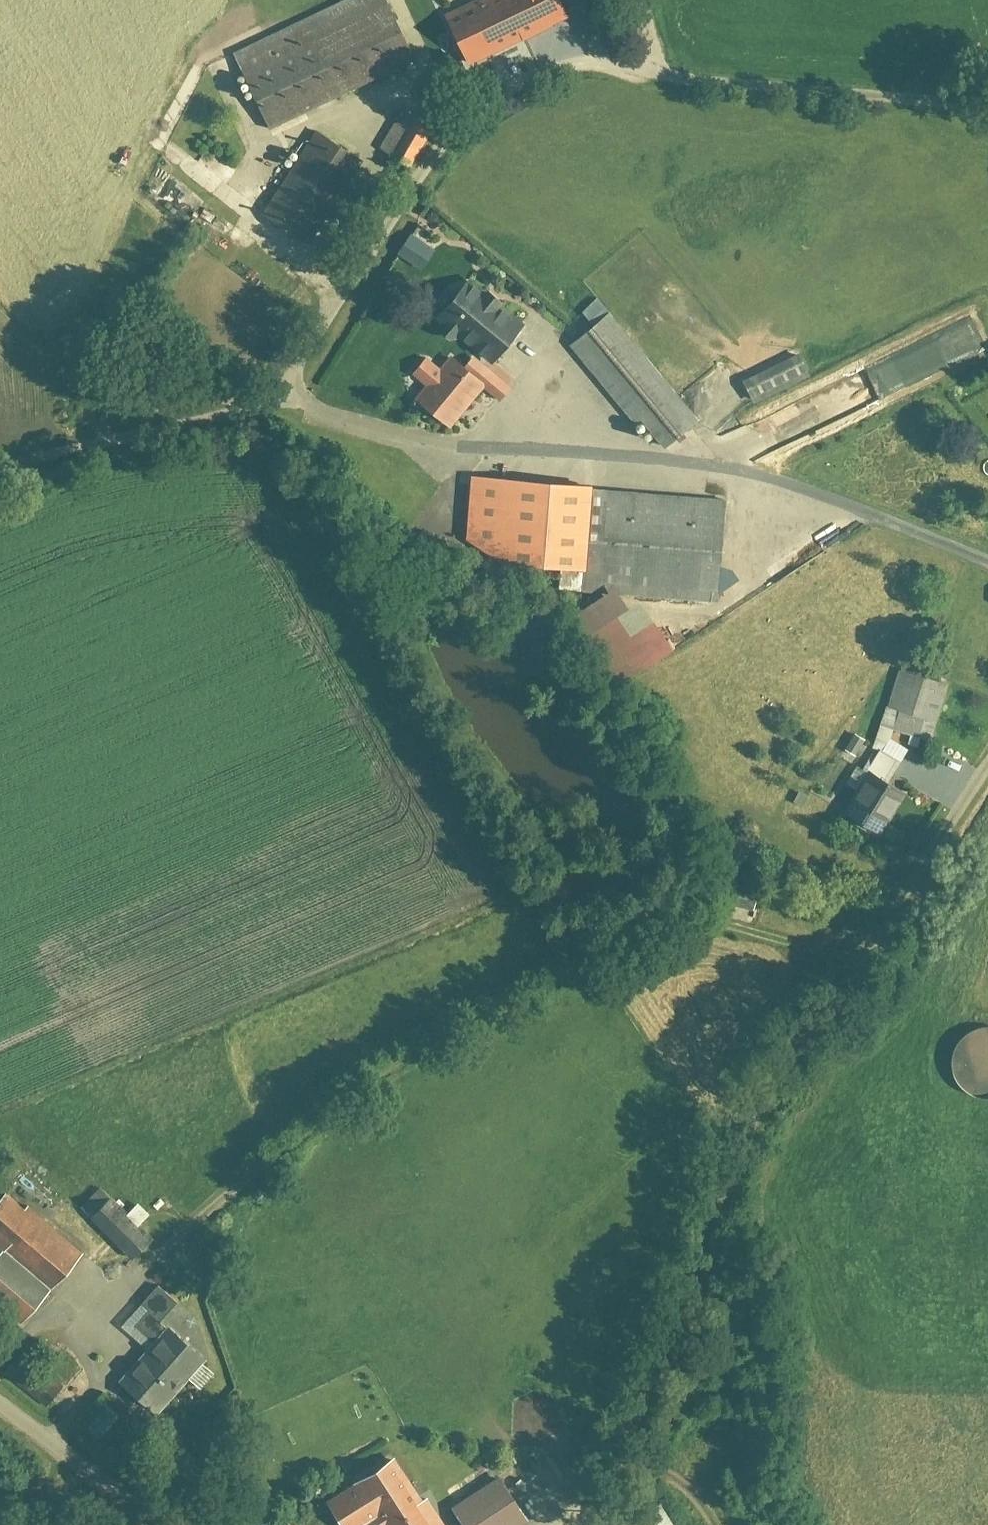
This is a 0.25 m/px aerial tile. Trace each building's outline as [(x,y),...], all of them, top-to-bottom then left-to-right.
[(271,125),(414,64),(387,0),(349,0),(238,47),(271,125)] [(447,14),(470,66),(575,20),(566,0),(478,0),(447,14)] [(379,156),(410,174),(436,131),(405,113),(379,156)] [(268,213),(308,240),(362,160),(322,133),(268,213)] [(466,280),(437,325),(497,364),(526,319),(466,280)] [(607,318),(571,348),(651,441),(687,410),(607,318)] [(422,399),(458,427),(495,379),(459,351),(447,365),(432,353),(416,374),(432,386),(422,399)] [(719,603),(726,493),(474,478),(469,562),(577,568),(575,595),(719,603)] [(610,603),(561,628),(584,675),(633,650),(610,603)] [(899,675),(879,740),(929,755),(948,690),(899,675)] [(873,777),(855,827),(888,838),(906,789),(873,777)] [(971,1097),(987,1101),(987,1029),(978,1030),(961,1042),(954,1057),(955,1077),(971,1097)] [(0,1201),(0,1249),(49,1292),(85,1252),(12,1188),(0,1201)] [(118,1195),(90,1224),(129,1261),(157,1232),(118,1195)] [(0,1266),(0,1309),(23,1329),(48,1300),(3,1262),(0,1266)] [(126,1328),(154,1353),(128,1382),(161,1411),(203,1363),(190,1352),(192,1350),(144,1308),(126,1328)] [(340,1524),(525,1524),(533,1520),(507,1479),(446,1518),(410,1453),(358,1482),(363,1491),(332,1511),(340,1524)]
